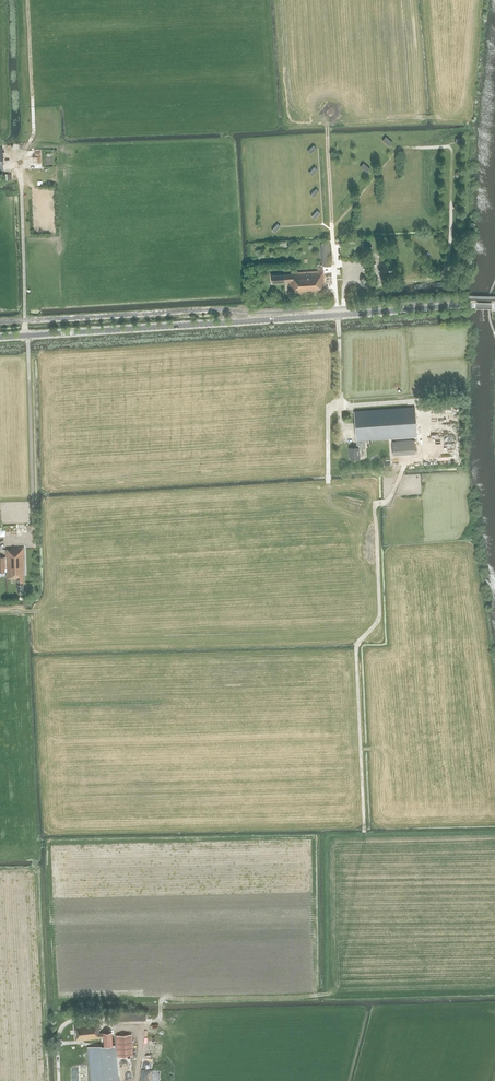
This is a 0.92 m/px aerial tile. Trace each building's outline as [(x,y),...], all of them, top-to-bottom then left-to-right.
[(383,140),(389,146),(392,142),(386,137),(383,140)] [(308,151),(310,154),(316,148),(313,145),(308,151)] [(360,167),(367,172),(370,169),(363,163),(360,167)] [(312,175),(317,169),(315,167),(309,173),(312,175)] [(5,180),(14,180),(13,169),(4,169),(5,180)] [(310,195),(313,197),(319,191),(316,189),(310,195)] [(312,216),(315,219),(320,213),(317,210),(312,216)] [(275,232),(280,226),(278,224),(272,230),(275,232)] [(323,266),(331,266),(330,244),(322,244),(323,264),(317,264),(318,270),(323,269),(323,266)] [(323,271),(293,272),(291,272),(291,274),(272,275),(272,283),(290,282),(290,289),(291,289),(292,294),(324,292),(323,287),(324,287),(323,271)] [(415,408),(354,412),(357,448),(349,448),(350,460),(360,459),(359,449),(365,449),(364,440),(417,436),(415,408)] [(392,442),(392,453),(393,455),(415,453),(414,440),(392,442)] [(25,574),(24,547),(10,548),(11,549),(5,549),(5,557),(0,557),(0,572),(6,572),(6,579),(17,578),(17,591),(24,591),(23,583),(24,583),(23,574),(25,574)] [(146,1020),(146,1011),(113,1012),(113,1021),(146,1020)] [(113,1045),(112,1032),(100,1033),(99,1026),(98,1026),(98,1021),(80,1023),(81,1024),(74,1025),(76,1040),(82,1039),(82,1040),(104,1038),(104,1046),(102,1046),(88,1047),(88,1053),(90,1080),(118,1080),(116,1050),(115,1045),(113,1045)] [(134,1056),(132,1034),(117,1035),(118,1057),(134,1056)] [(151,1080),(159,1080),(159,1071),(151,1071),(151,1080)]
